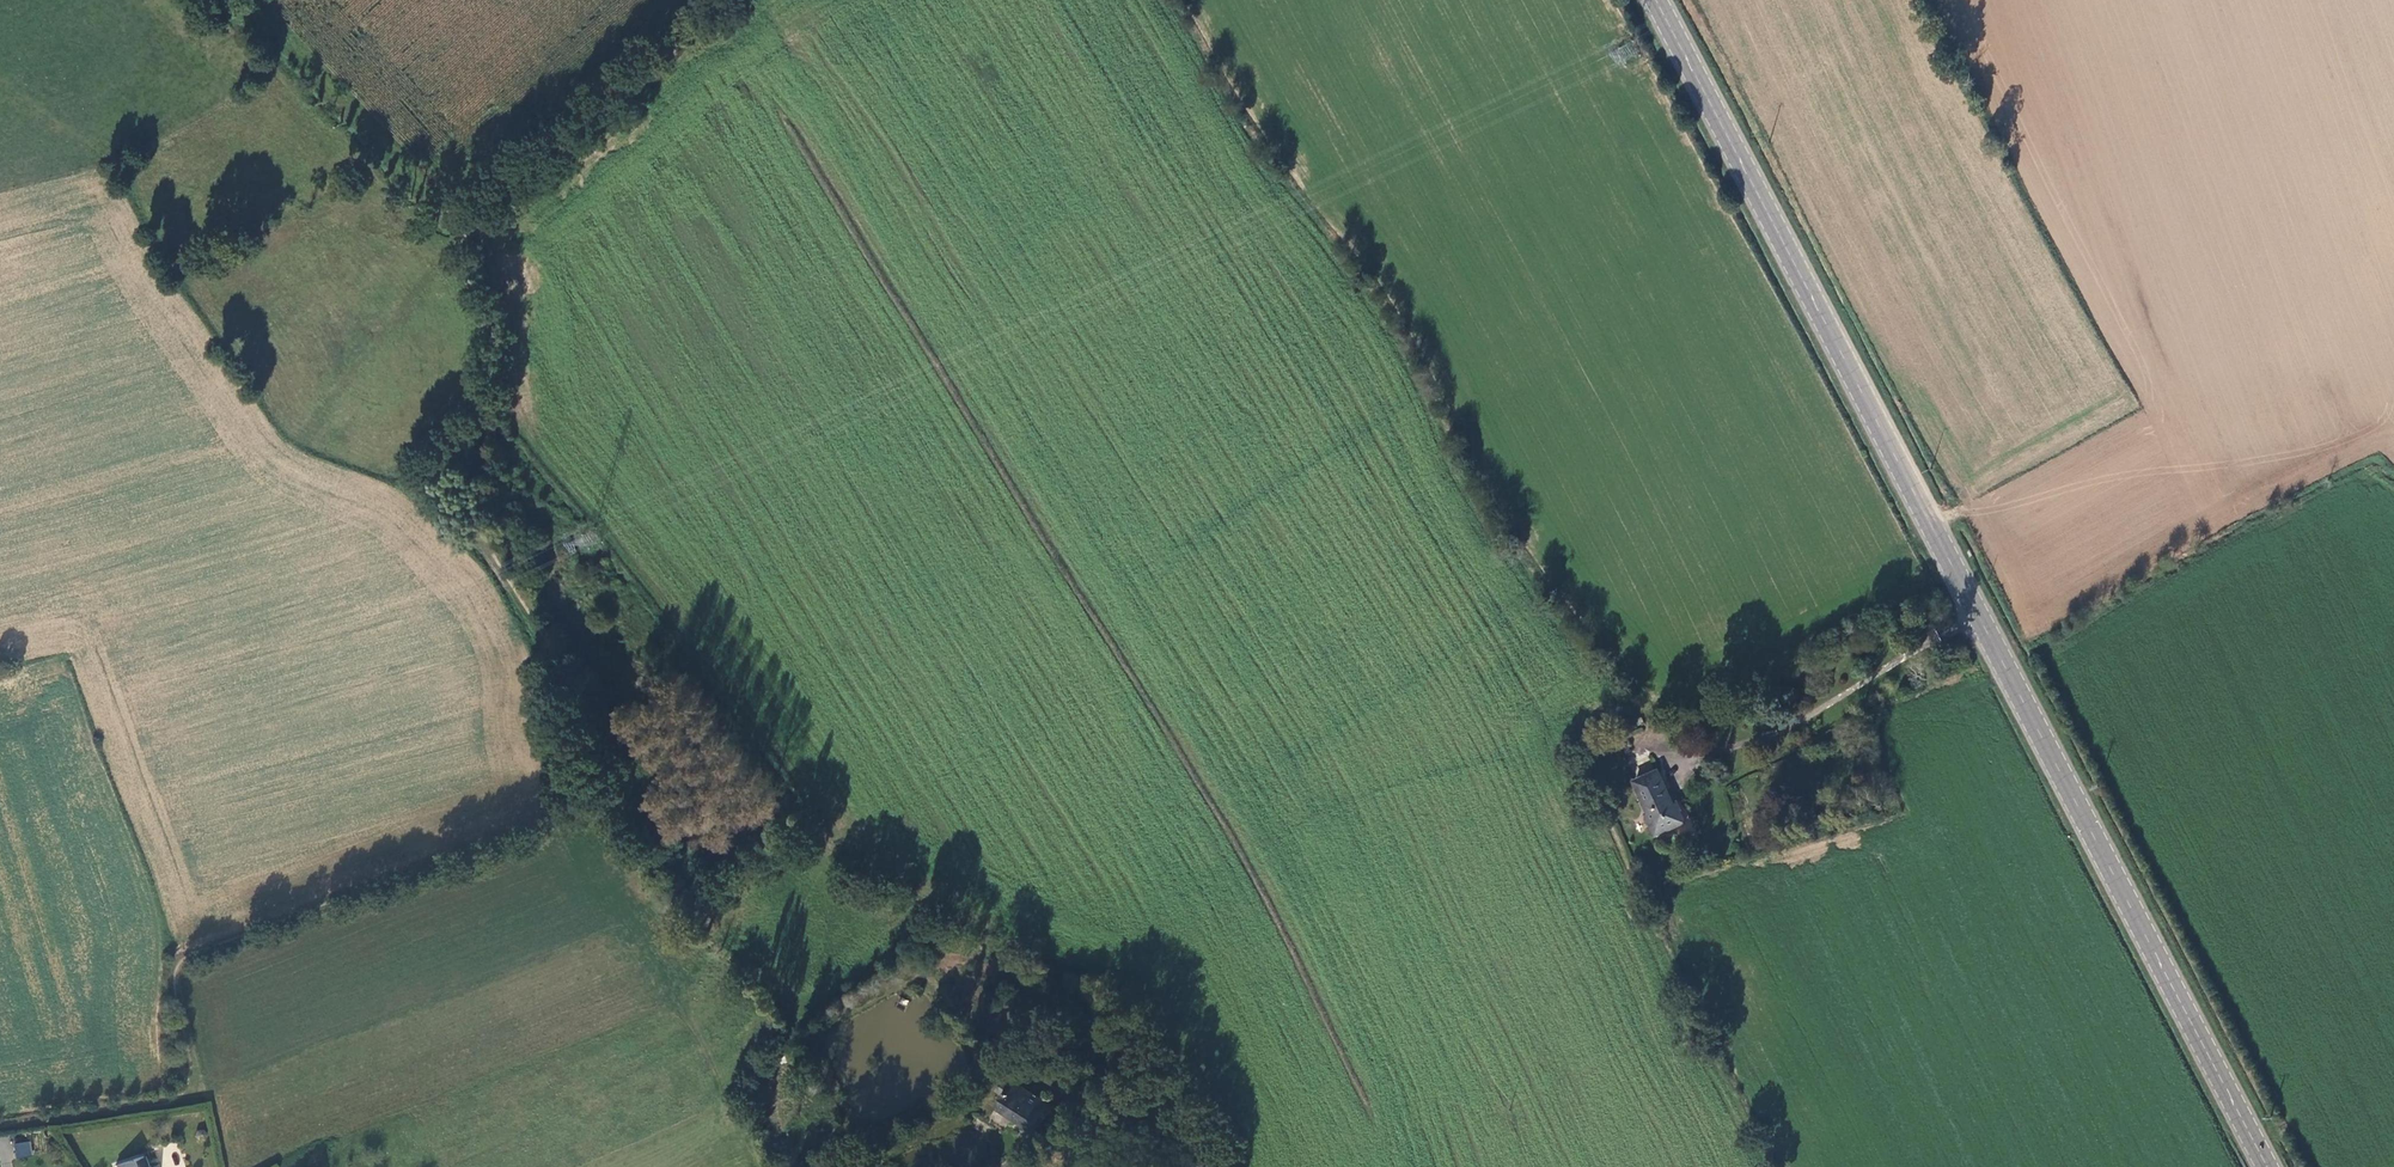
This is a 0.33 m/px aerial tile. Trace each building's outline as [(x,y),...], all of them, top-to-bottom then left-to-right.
[(1678,813),(1659,773),(1637,784),(1650,814),(1648,816),(1658,838),(1687,824),(1681,811),(1678,813)] [(1617,807),(1610,792),(1602,797),(1609,811),(1617,807)] [(995,1114),(1035,1138),(1053,1107),(1014,1083),(995,1114)] [(16,1158),(32,1155),(29,1140),(13,1144),(16,1158)] [(118,1166),(149,1166),(148,1166),(146,1166),(142,1157),(118,1166)]
